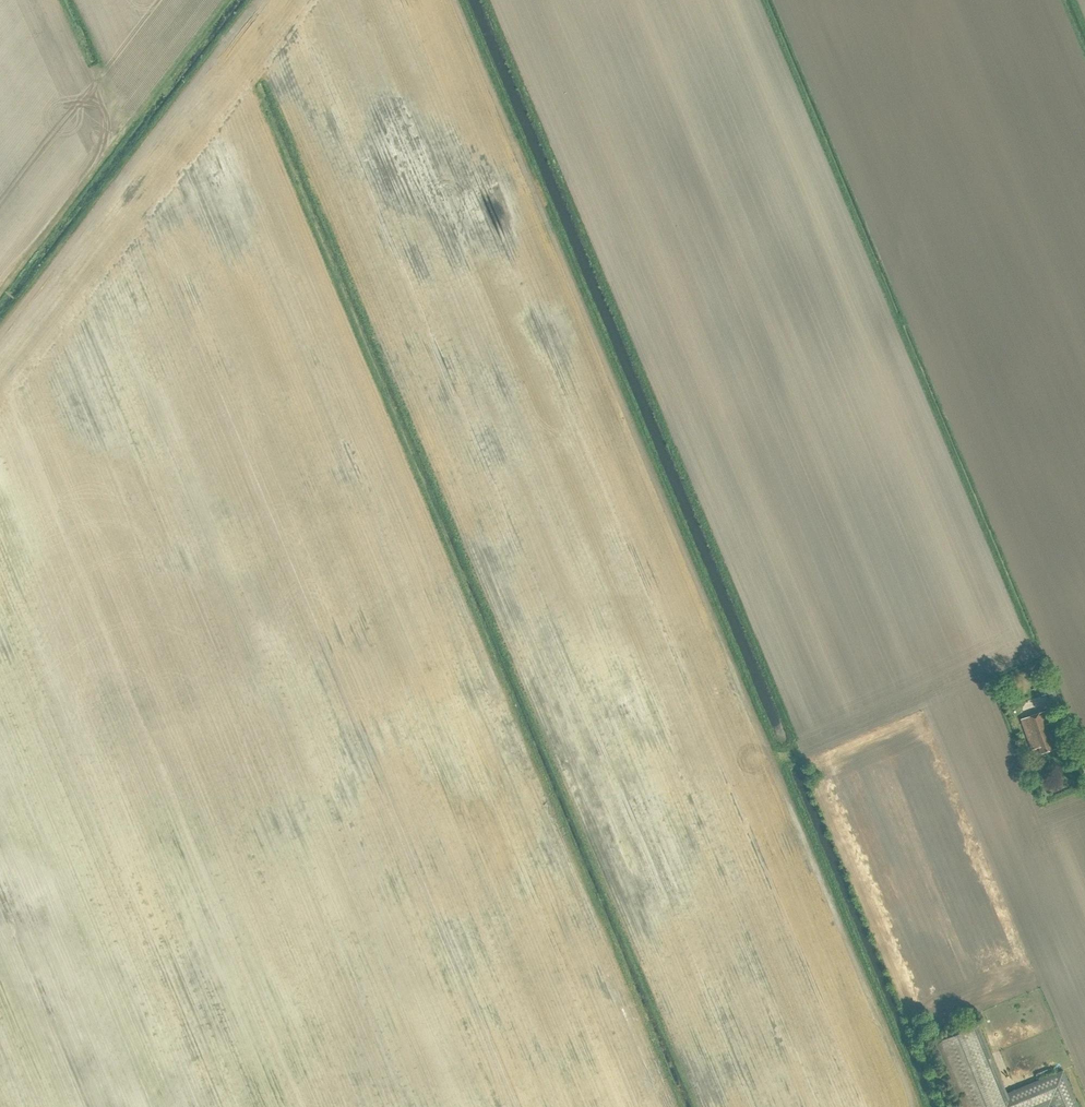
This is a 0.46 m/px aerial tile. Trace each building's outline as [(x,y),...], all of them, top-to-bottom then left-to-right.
[(1037,679),(1043,696),(1054,691),(1048,675),(1037,679)] [(1048,723),(1050,722),(1046,710),(1022,719),(1033,749),(1040,746),(1043,753),(1059,747),(1053,730),(1050,731),(1048,723)] [(1048,1104),(1049,1106),(1079,1106),(1063,1068),(1006,1092),(979,1023),(934,1041),(960,1106),(1041,1106),(1048,1104)]
